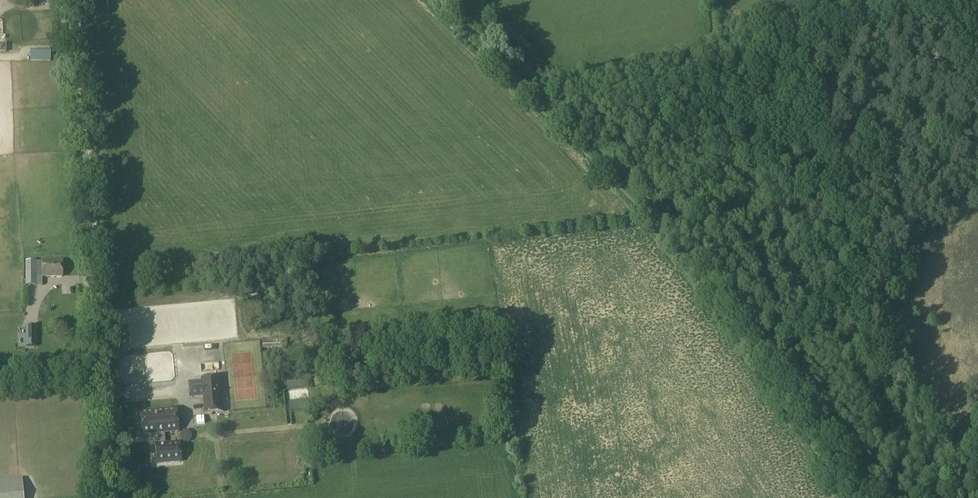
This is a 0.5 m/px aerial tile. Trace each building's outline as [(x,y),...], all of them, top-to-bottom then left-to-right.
[(62,277),(62,261),(42,261),(42,262),(26,262),(26,279),(36,279),(36,276),(42,276),(42,277),(62,277)] [(44,314),(44,307),(32,307),(32,315),(44,314)] [(26,326),(26,346),(36,346),(36,326),(26,326)] [(287,339),(263,340),(263,348),(287,347),(287,339)] [(232,353),(234,365),(239,364),(240,369),(249,367),(246,350),(232,353)] [(223,412),(220,377),(203,378),(203,382),(189,383),(190,398),(203,397),(205,414),(223,412)] [(157,434),(157,441),(157,444),(165,443),(164,433),(178,432),(176,408),(140,411),(142,435),(157,434)] [(157,465),(181,462),(179,442),(154,445),(157,465)] [(21,479),(0,481),(0,497),(23,497),(21,479)]
